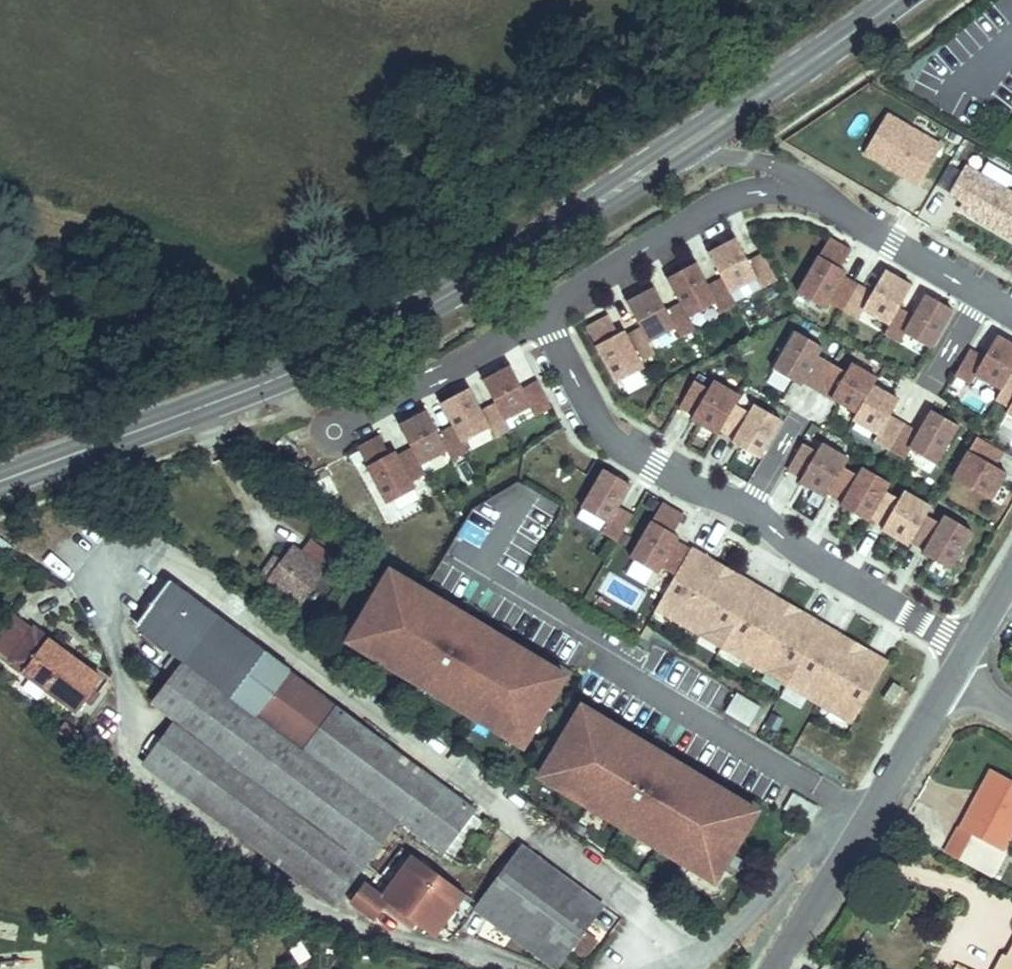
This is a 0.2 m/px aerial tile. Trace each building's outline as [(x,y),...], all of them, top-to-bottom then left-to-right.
[(944,146),(884,111),(855,155),(919,190),(944,146)] [(964,163),(946,193),(965,217),(1011,244),(1011,190),(964,163)] [(777,283),(763,256),(748,264),(736,241),(730,245),(709,256),(723,281),(730,295),(757,281),(763,291),(777,283)] [(828,306),(843,314),(858,288),(844,279),(846,275),(841,271),(843,268),(851,253),(830,241),(798,296),(825,312),(828,306)] [(737,307),(730,295),(723,281),(708,289),(696,266),(689,269),(668,280),(682,305),(689,320),(717,305),(722,315),(737,307)] [(889,328),(899,311),(912,289),(893,278),(886,273),(872,296),(858,288),(843,314),(857,322),(863,312),(889,328)] [(649,293),(628,304),(641,328),(650,345),(677,331),(682,341),(696,333),(689,320),(682,305),(669,312),(665,310),(655,290),(649,293)] [(930,352),(953,313),(940,305),(926,297),(913,320),(899,311),(889,328),(883,338),(899,347),(905,337),(930,352)] [(655,356),(650,345),(641,328),(626,336),(624,331),(618,334),(616,332),(608,316),(586,328),(616,383),(643,369),(640,364),(655,356)] [(817,395),(832,369),(818,360),(823,352),(796,336),(774,375),(796,388),(800,391),(803,387),(817,395)] [(1004,390),(1011,378),(1011,343),(1009,342),(1000,336),(987,359),(972,350),(957,377),(971,385),(978,375),(1004,390)] [(553,411),(538,384),(524,392),(511,369),(502,373),(484,383),(496,406),(505,423),(533,409),(538,419),(553,411)] [(857,418),(873,390),(877,383),(852,369),(847,377),(832,369),(817,395),(833,405),(857,418)] [(1004,390),(998,401),(1011,409),(1011,378),(1004,390)] [(735,410),(741,401),(715,386),(709,395),(695,386),(680,411),(695,420),(693,423),(696,425),(719,439),(721,435),(735,410)] [(889,455),(905,428),(891,420),(899,405),(892,401),(873,390),(857,418),(853,425),(879,440),(875,447),(889,455)] [(505,423),(496,406),(481,414),(469,391),(460,396),(442,405),(454,428),(463,445),(491,431),(496,441),(511,433),(505,423)] [(760,463),(782,425),(756,410),(751,419),(735,410),(721,435),(735,443),(733,447),(735,448),(760,463)] [(469,456),(463,445),(454,428),(440,436),(428,413),(420,417),(400,427),(412,450),(421,468),(449,453),(454,463),(469,456)] [(935,469),(958,430),(938,418),(932,415),(919,437),(905,428),(889,455),(904,463),(909,454),(935,469)] [(427,478),(421,468),(412,450),(398,458),(396,453),(390,456),(380,438),(374,441),(358,450),(388,505),(415,491),(412,485),(427,478)] [(993,508),(1008,481),(996,474),(998,470),(1005,460),(980,445),(956,486),(993,508)] [(829,501),(843,475),(848,466),(822,451),(817,460),(803,451),(788,478),(802,486),(800,490),(803,491),(827,505),(829,501)] [(632,520),(617,511),(631,489),(621,483),(604,474),(582,512),(608,527),(603,537),(617,545),(632,520)] [(870,524),(885,498),(889,489),(864,475),(859,483),(843,475),(829,501),(844,509),(841,513),(844,515),(868,529),(870,524)] [(536,555),(557,505),(534,496),(513,545),(536,555)] [(926,522),(930,513),(905,498),(900,507),(885,498),(870,524),(885,533),(883,537),(885,538),(909,552),(912,548),(926,522)] [(674,534),(682,520),(660,507),(629,561),(655,576),(658,571),(673,579),(688,554),(674,545),(677,541),(671,538),(674,534)] [(949,575),(971,536),(945,521),(940,530),(926,522),(912,548),(926,556),(924,560),(926,562),(949,575)] [(299,596),(336,544),(310,526),(299,543),(294,539),(283,554),(268,574),(299,596)] [(268,574),(283,554),(274,548),(260,569),(268,574)] [(702,575),(698,573),(705,561),(689,552),(688,554),(673,579),(683,585),(665,616),(676,622),(674,625),(686,633),(715,583),(702,575)] [(715,583),(722,571),(705,561),(698,573),(702,575),(715,583)] [(227,680),(259,639),(164,566),(132,609),(179,644),(227,680)] [(413,578),(397,568),(396,570),(392,567),(385,580),(396,587),(403,576),(411,581),(413,578)] [(733,594),(740,581),(722,571),(715,583),(729,591),(733,594)] [(521,722),(533,729),(560,684),(548,677),(554,667),(546,662),(411,581),(403,576),(396,587),(385,580),(357,625),(369,632),(363,643),(371,647),(507,728),(515,733),(521,722)] [(720,649),(755,590),(740,581),(733,594),(729,591),(715,583),(686,633),(697,639),(698,636),(720,649)] [(751,671),(780,621),(768,614),(762,611),(770,599),(755,590),(720,649),(742,661),(741,664),(751,671)] [(780,621),(787,609),(770,599),(762,611),(768,614),(780,621)] [(57,703),(88,666),(58,641),(53,647),(0,604),(0,657),(57,703)] [(798,631),(805,619),(787,609),(780,621),(793,628),(798,631)] [(785,686),(820,628),(805,619),(798,631),(793,628),(780,621),(751,671),(762,677),(764,674),(785,686)] [(363,643),(369,632),(357,625),(350,638),(354,640),(353,642),(369,651),(371,647),(363,643)] [(816,708),(845,659),(830,650),(827,649),(834,636),(820,628),(785,686),(806,699),(805,702),(816,708)] [(720,649),(698,636),(697,639),(719,652),(720,649)] [(852,647),(834,636),(827,649),(830,650),(845,659),(852,647)] [(300,733),(331,691),(259,639),(227,680),(300,733)] [(264,782),(300,733),(227,680),(179,644),(147,686),(172,705),(139,747),(236,820),(264,782)] [(870,657),(852,647),(845,659),(863,669),(870,657)] [(742,661),(720,649),(719,652),(741,664),(742,661)] [(851,725),(885,666),(870,657),(863,669),(860,668),(845,659),(816,708),(827,715),(829,712),(851,725)] [(560,684),(567,671),(563,669),(564,667),(548,658),(546,662),(554,667),(548,677),(560,684)] [(785,686),(764,674),(762,677),(784,690),(785,686)] [(806,699),(785,686),(784,690),(805,702),(806,699)] [(902,692),(893,686),(883,702),(892,708),(902,692)] [(468,795),(331,691),(300,733),(264,782),(359,849),(392,804),(437,838),(468,795)] [(744,724),(756,705),(732,691),(720,710),(744,724)] [(605,712),(589,702),(588,704),(584,702),(576,714),(588,721),(594,710),(603,715),(605,712)] [(588,721),(576,714),(550,760),(561,766),(554,777),(563,782),(699,863),(707,867),(713,857),(725,864),(752,818),(740,812),(746,801),(738,796),(603,715),(594,710),(588,721)] [(525,742),(533,729),(521,722),(515,733),(507,728),(505,731),(520,742),(521,740),(525,742)] [(554,777),(561,766),(550,760),(542,772),(546,774),(545,777),(561,786),(563,782),(554,777)] [(967,801),(980,807),(998,772),(987,766),(967,801)] [(1011,825),(1011,780),(998,772),(980,807),(967,801),(955,825),(1000,849),(1011,825)] [(359,849),(264,782),(236,820),(327,889),(359,849)] [(740,812),(752,818),(759,806),(755,803),(756,801),(740,792),(738,796),(746,801),(740,812)] [(603,895),(516,832),(472,893),(556,958),(603,895)] [(362,870),(349,889),(373,907),(381,895),(410,916),(415,909),(433,922),(463,879),(409,845),(381,884),(362,870)] [(718,876),(725,864),(713,857),(707,867),(699,863),(697,866),(712,876),(714,874),(718,876)] [(1000,911),(968,968),(1011,968),(1011,918),(1000,911)] [(957,964),(941,954),(932,968),(954,968),(957,964)]
